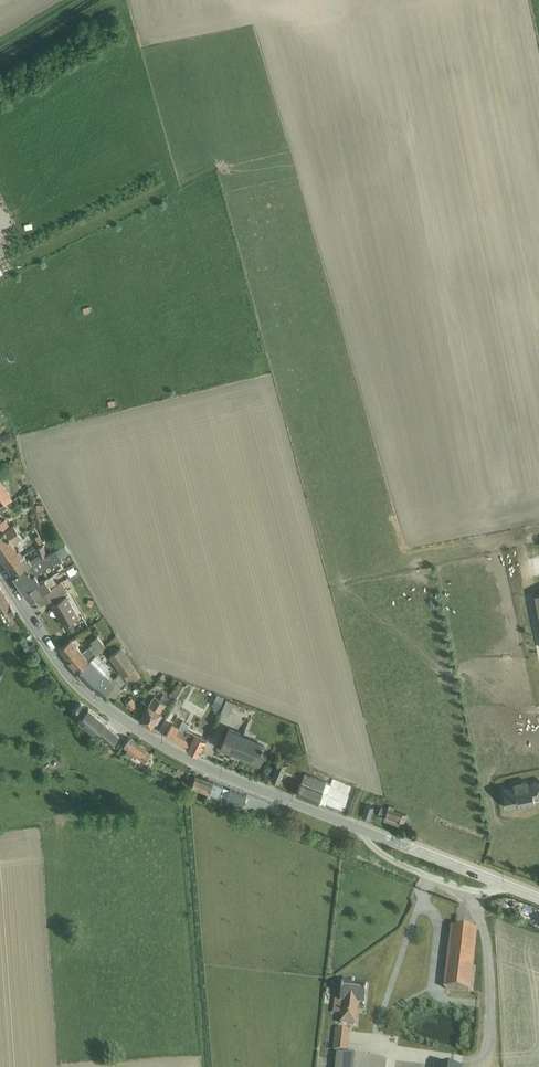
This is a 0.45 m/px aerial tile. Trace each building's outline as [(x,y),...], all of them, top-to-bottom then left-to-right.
[(3,501),(4,502),(5,504),(13,498),(12,497),(0,479),(0,497),(3,501)] [(2,531),(0,533),(0,554),(7,565),(24,554),(20,547),(17,548),(14,542),(15,541),(22,537),(23,537),(14,523),(11,525),(6,518),(3,520),(0,516),(0,529),(2,531)] [(39,533),(33,537),(37,544),(44,540),(39,533)] [(24,554),(7,565),(14,575),(47,555),(44,544),(36,548),(38,554),(29,559),(29,558),(27,558),(25,555),(24,554)] [(47,555),(14,575),(24,591),(40,581),(36,574),(61,558),(60,557),(69,552),(65,544),(54,550),(47,555)] [(74,563),(65,569),(68,575),(78,570),(74,563)] [(53,573),(45,578),(51,587),(58,582),(53,573)] [(40,581),(24,591),(30,599),(51,587),(45,578),(40,581)] [(51,587),(30,599),(30,600),(37,596),(41,604),(50,599),(64,624),(79,615),(66,591),(68,590),(62,580),(58,582),(51,587)] [(1,606),(7,616),(16,611),(0,585),(0,606),(1,606)] [(72,638),(59,646),(66,657),(78,671),(91,658),(96,653),(103,646),(105,644),(98,635),(91,641),(93,642),(82,651),(72,638)] [(123,647),(109,656),(123,677),(125,676),(135,668),(136,667),(123,647)] [(36,650),(32,653),(37,659),(40,657),(42,655),(38,649),(36,650)] [(96,653),(91,658),(105,672),(110,667),(96,653)] [(91,658),(78,671),(92,686),(103,694),(104,695),(114,682),(105,673),(105,672),(91,658)] [(135,668),(125,676),(130,683),(140,677),(141,676),(135,668)] [(179,682),(171,695),(177,698),(185,685),(179,682)] [(141,717),(140,718),(151,725),(156,718),(157,719),(163,711),(161,710),(169,696),(163,692),(160,698),(154,695),(149,703),(141,717)] [(217,694),(212,705),(214,706),(213,709),(218,711),(223,699),(224,698),(217,694)] [(129,700),(126,702),(131,709),(138,704),(135,700),(132,697),(129,700)] [(142,701),(135,713),(135,714),(141,717),(149,703),(145,700),(144,700),(143,699),(142,701)] [(226,700),(221,712),(229,716),(234,703),(235,703),(227,699),(226,700)] [(81,701),(73,711),(79,718),(96,734),(97,733),(111,745),(120,734),(106,722),(107,722),(89,706),(88,707),(81,701)] [(181,721),(179,726),(186,730),(187,728),(189,724),(190,722),(182,718),(181,721)] [(173,722),(166,735),(187,747),(200,753),(200,752),(207,738),(187,728),(186,730),(179,726),(173,722)] [(229,727),(221,746),(260,762),(265,751),(263,750),(266,742),(229,727)] [(131,736),(125,744),(128,747),(125,752),(130,756),(133,752),(145,760),(151,752),(131,736)] [(278,761),(271,777),(279,780),(285,765),(297,769),(299,766),(299,764),(289,760),(284,758),(284,760),(283,761),(279,759),(278,761)] [(305,772),(297,793),(318,801),(322,791),(323,790),(325,791),(327,791),(329,789),(332,783),(305,772)] [(196,774),(192,785),(220,796),(221,794),(227,797),(226,798),(243,805),(247,794),(207,778),(203,777),(196,774)] [(181,782),(181,783),(182,784),(189,786),(191,780),(183,777),(181,782)] [(503,787),(507,807),(511,806),(520,804),(535,801),(534,796),(538,795),(538,780),(528,782),(528,779),(514,782),(515,785),(507,786),(503,787)] [(286,780),(283,787),(293,790),(296,783),(286,780)] [(322,791),(318,801),(326,804),(330,793),(322,791)] [(367,804),(362,815),(370,818),(374,806),(367,804)] [(382,806),(379,814),(385,816),(384,819),(398,824),(399,821),(404,822),(407,814),(394,810),(395,807),(389,805),(388,808),(382,806)] [(356,838),(353,845),(359,847),(362,840),(356,838)] [(452,927),(445,988),(448,988),(469,991),(476,930),(452,927)] [(335,999),(334,1014),(342,1014),(342,1025),(358,1026),(359,1004),(367,1004),(368,981),(342,980),(341,999),(335,999)] [(335,1036),(333,1050),(349,1052),(350,1037),(351,1030),(336,1029),(335,1036)] [(335,1066),(386,1066),(387,1059),(372,1058),(337,1054),(335,1066)]
